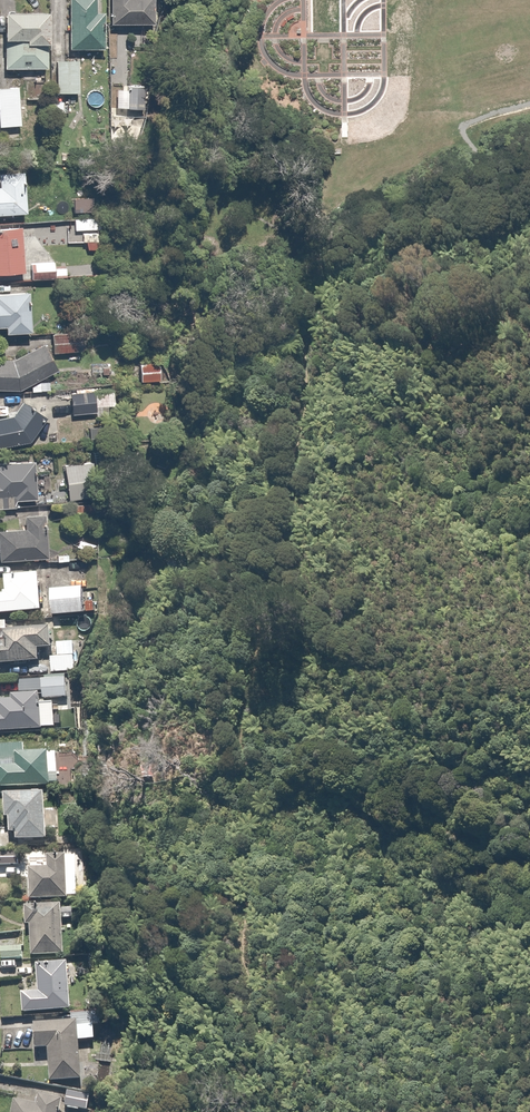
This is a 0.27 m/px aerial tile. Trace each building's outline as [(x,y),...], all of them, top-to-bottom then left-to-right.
[(89,0),(61,0),(60,57),(96,58),(98,17),(90,17),(90,0),(89,0)] [(103,35),(145,36),(145,2),(130,1),(130,0),(103,0),(103,35)] [(45,16),(1,14),(0,34),(0,75),(42,76),(45,16)] [(67,68),(46,67),(45,102),(66,102),(67,68)] [(0,91),(0,141),(14,141),(15,92),(0,91)] [(18,223),(19,176),(0,176),(0,223),(18,223)] [(96,213),(70,216),(71,231),(81,229),(84,251),(100,249),(96,213)] [(0,231),(0,282),(17,282),(18,231),(0,231)] [(54,257),(30,258),(31,275),(65,273),(64,263),(54,264),(54,257)] [(9,341),(9,346),(22,346),(23,308),(20,308),(20,297),(0,296),(0,340),(9,341)] [(67,342),(39,342),(40,360),(67,360),(67,342)] [(14,397),(47,367),(26,354),(7,372),(0,373),(0,397),(14,397)] [(163,359),(137,360),(138,381),(164,380),(163,359)] [(83,398),(54,399),(54,425),(84,425),(83,398)] [(17,450),(35,423),(10,412),(0,422),(0,453),(17,450)] [(0,468),(0,516),(4,516),(4,508),(31,509),(32,469),(0,468)] [(85,470),(48,471),(49,506),(87,505),(85,470)] [(42,565),(43,513),(21,512),(21,532),(0,531),(0,563),(42,565)] [(1,571),(3,587),(0,588),(0,611),(46,607),(42,568),(1,571)] [(48,613),(100,613),(100,601),(87,601),(87,585),(48,585),(48,613)] [(0,617),(0,663),(51,657),(47,622),(7,627),(5,617),(0,617)] [(57,656),(51,657),(52,672),(81,669),(78,639),(56,642),(57,656)] [(52,723),(50,700),(69,698),(67,674),(11,679),(13,692),(0,693),(0,727),(52,723)] [(46,782),(44,744),(12,746),(13,755),(0,755),(0,785),(46,782)] [(2,830),(11,829),(12,839),(43,837),(40,788),(0,791),(0,801),(2,830)] [(0,850),(0,865),(18,864),(17,848),(0,850)] [(46,862),(23,863),(24,897),(63,897),(62,854),(46,854),(46,862)] [(58,902),(23,904),(25,954),(61,952),(58,902)] [(0,945),(0,960),(23,957),(22,943),(0,945)] [(17,991),(19,1011),(67,1008),(63,958),(31,960),(34,990),(17,991)] [(92,1020),(75,1020),(75,1028),(75,1040),(93,1039),(92,1020)] [(75,1028),(27,1030),(28,1047),(43,1046),(44,1080),(77,1079),(75,1040),(75,1028)] [(1,1111),(67,1111),(68,1110),(55,1108),(58,1093),(35,1090),(33,1100),(4,1096),(1,1111)]
